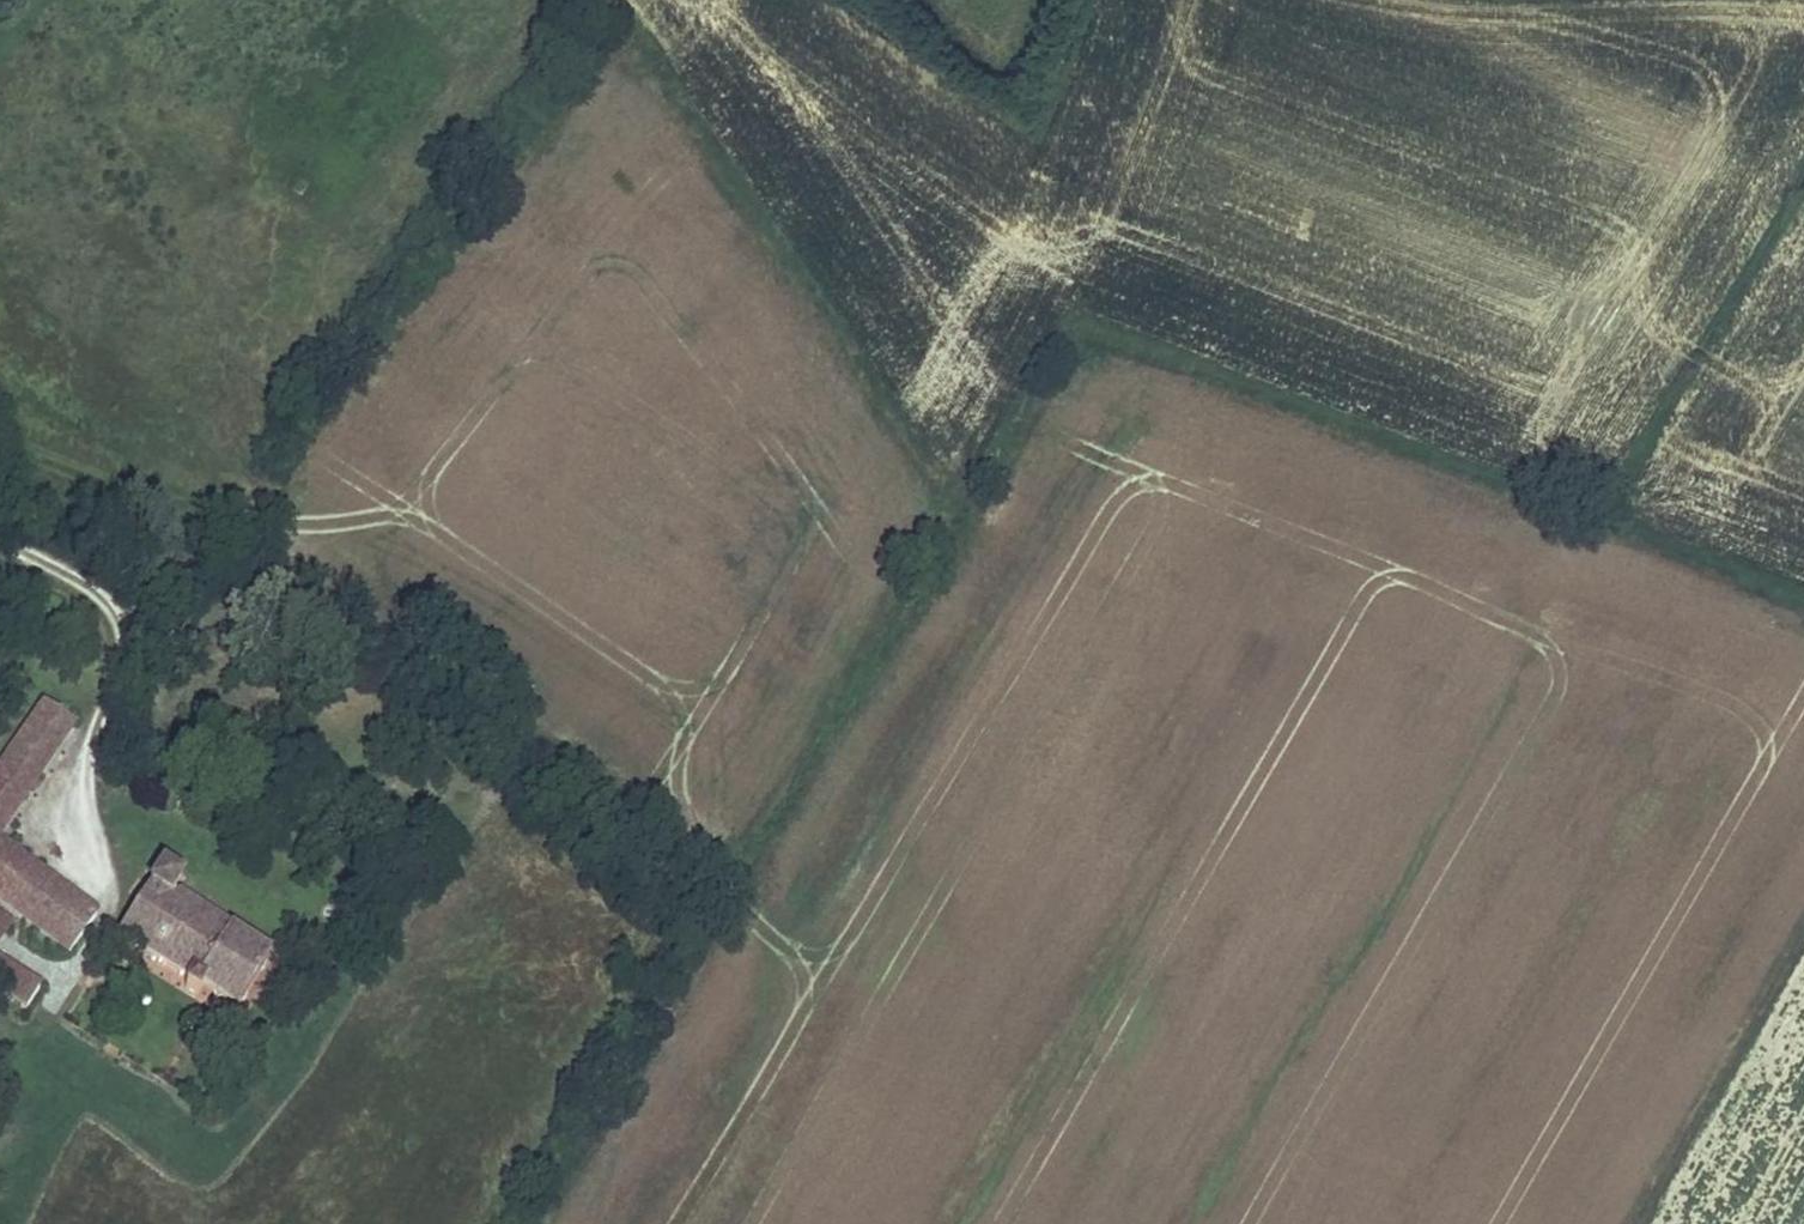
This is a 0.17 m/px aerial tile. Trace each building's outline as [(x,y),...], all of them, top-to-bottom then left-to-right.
[(43,695),(0,760),(0,823),(72,713),(43,695)] [(72,938),(98,899),(0,834),(0,890),(72,938)] [(158,855),(123,914),(180,947),(170,965),(190,977),(201,959),(238,980),(263,938),(172,886),(182,868),(158,855)] [(24,1003),(38,980),(0,959),(0,990),(24,1003)]
